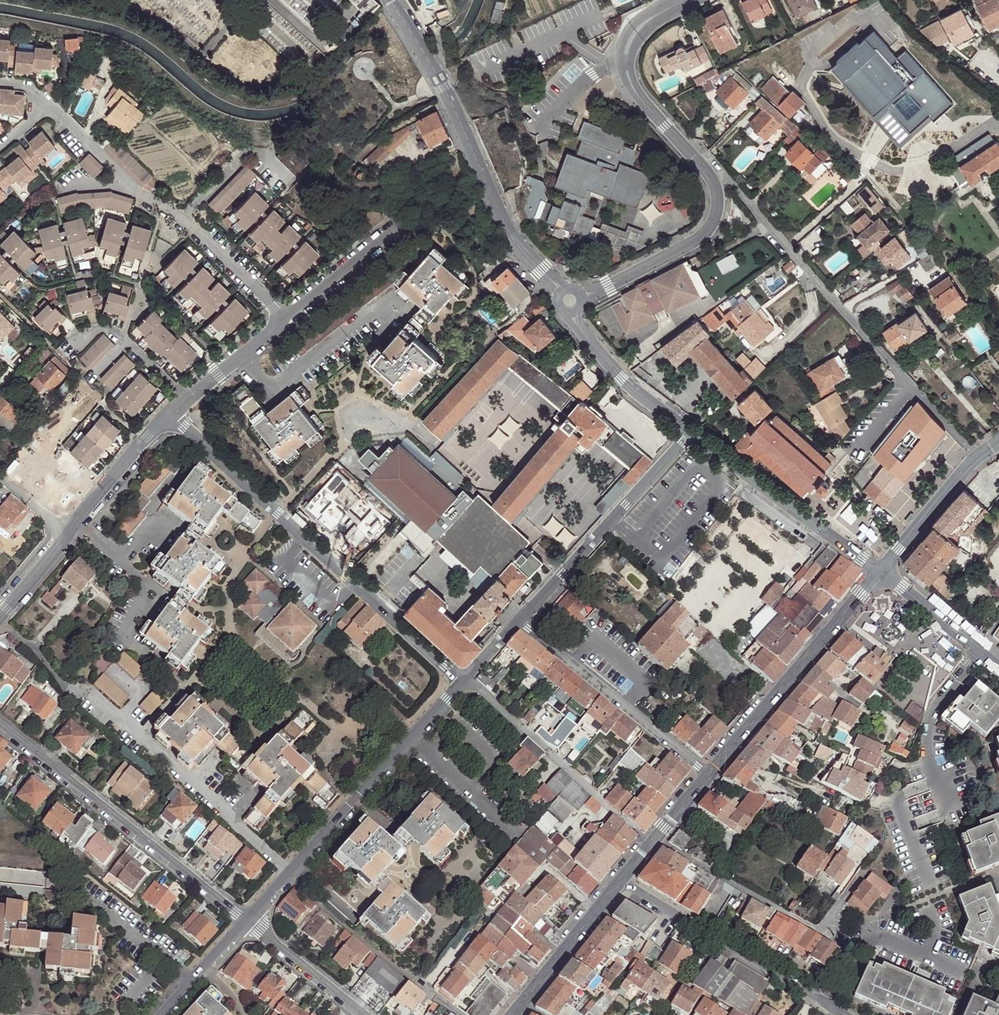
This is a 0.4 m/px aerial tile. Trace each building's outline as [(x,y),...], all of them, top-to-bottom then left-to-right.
[(378,7),(372,0),(365,0),(359,6),(369,15),(378,7)] [(743,3),(751,19),(760,15),(761,17),(772,11),(767,0),(741,0),(743,3)] [(814,0),(789,0),(797,18),(800,16),(817,8),(814,0)] [(989,31),(998,26),(998,1),(998,0),(978,0),(976,1),(978,6),(977,6),(989,31)] [(504,4),(496,1),(495,5),(494,9),(490,21),(500,24),(504,12),(502,11),(504,4)] [(831,15),(825,4),(817,8),(800,16),(806,28),(831,15)] [(975,33),(962,8),(941,19),(953,41),(966,34),(967,37),(975,33)] [(724,41),(728,49),(738,44),(729,27),(732,25),(724,9),(713,14),(716,19),(706,24),(716,44),(724,41)] [(713,14),(703,19),(706,24),(716,19),(713,14)] [(949,40),(938,20),(920,30),(926,36),(937,46),(949,40)] [(838,63),(831,69),(843,83),(847,87),(877,120),(889,110),(910,133),(929,116),(932,119),(934,122),(953,104),(904,50),(896,58),(872,31),(858,45),(856,43),(836,61),(838,63)] [(966,34),(953,41),(954,44),(967,37),(966,34)] [(78,37),(65,39),(66,50),(79,48),(78,37)] [(8,60),(9,50),(10,39),(0,38),(0,59),(8,60)] [(724,41),(716,44),(721,53),(728,49),(724,41)] [(38,44),(35,44),(35,53),(33,66),(41,67),(51,68),(51,63),(58,64),(59,58),(57,58),(58,55),(52,54),(53,48),(43,48),(37,47),(38,44)] [(659,58),(666,73),(682,64),(685,71),(702,63),(695,48),(687,52),(686,49),(686,48),(685,48),(684,48),(684,47),(683,47),(682,47),(681,47),(680,47),(679,47),(679,48),(678,48),(678,49),(677,50),(677,51),(677,52),(677,53),(678,54),(669,57),(668,54),(659,58)] [(8,60),(8,66),(15,67),(15,70),(23,71),(33,72),(33,66),(35,53),(9,50),(8,60)] [(710,77),(712,76),(717,74),(715,69),(703,75),(706,80),(710,77)] [(729,102),(734,107),(748,93),(753,87),(737,72),(731,77),(717,91),(723,96),(729,102)] [(791,92),(774,75),(762,89),(791,116),(804,101),(793,91),(791,92)] [(97,77),(95,81),(102,85),(104,80),(97,77)] [(715,87),(710,77),(706,80),(704,81),(709,91),(715,87)] [(60,92),(50,80),(44,86),(53,98),(60,92)] [(95,81),(94,81),(93,85),(101,89),(103,85),(102,85),(95,81)] [(847,87),(843,83),(841,85),(900,149),(932,119),(929,116),(910,133),(889,110),(877,120),(847,87)] [(125,93),(119,88),(107,103),(113,108),(109,112),(130,130),(144,113),(134,105),(123,97),(125,93)] [(9,113),(9,121),(16,122),(23,116),(23,115),(25,96),(24,95),(15,94),(9,94),(10,90),(0,89),(0,112),(9,113)] [(123,97),(134,105),(137,102),(125,93),(123,97)] [(772,103),(762,94),(755,102),(763,110),(750,124),(766,139),(778,126),(788,135),(797,126),(786,116),(774,105),(772,103)] [(723,96),(720,99),(726,105),(729,102),(723,96)] [(411,131),(414,136),(417,135),(423,132),(429,146),(450,136),(438,111),(407,126),(411,131)] [(128,133),(130,130),(109,112),(106,117),(115,124),(116,124),(128,133)] [(581,234),(589,237),(596,220),(583,215),(592,190),(638,207),(641,198),(633,195),(639,179),(647,182),(651,173),(634,167),(640,150),(624,145),(627,136),(576,118),(572,128),(581,131),(578,138),(582,139),(576,155),(568,152),(564,161),(573,164),(567,181),(558,177),(555,186),(568,191),(562,207),(546,201),(547,197),(545,192),(546,188),(543,182),(543,181),(541,185),(538,184),(539,180),(528,175),(524,208),(532,225),(538,223),(539,219),(555,225),(552,233),(570,239),(573,231),(574,226),(582,229),(581,234)] [(366,170),(411,131),(407,126),(391,134),(358,165),(366,170)] [(788,135),(784,140),(792,147),(786,153),(801,167),(803,165),(811,173),(821,162),(822,163),(828,157),(819,148),(813,154),(799,141),(805,135),(806,134),(797,126),(788,135)] [(31,146),(26,150),(37,164),(43,159),(41,157),(55,146),(42,130),(35,136),(28,142),(31,146)] [(423,149),(429,146),(423,132),(417,135),(423,149)] [(982,177),(989,172),(989,171),(998,164),(998,143),(997,140),(995,142),(989,132),(953,156),(958,164),(950,170),(962,188),(971,182),(971,183),(981,176),(982,177)] [(805,135),(799,141),(813,154),(819,148),(805,135)] [(19,156),(12,161),(0,171),(0,174),(9,185),(16,179),(18,182),(33,170),(38,166),(37,164),(26,150),(20,144),(13,149),(17,153),(19,156)] [(830,154),(820,146),(819,148),(828,157),(830,154)] [(306,167),(286,147),(276,157),(296,176),(306,167)] [(79,163),(94,178),(104,168),(89,153),(79,163)] [(43,159),(37,164),(38,166),(40,167),(46,162),(43,159)] [(564,161),(558,177),(567,181),(573,164),(564,161)] [(208,204),(219,214),(257,175),(247,165),(208,204)] [(353,172),(361,178),(366,170),(358,165),(353,172)] [(844,165),(838,172),(848,182),(854,176),(844,165)] [(33,170),(18,182),(22,187),(37,175),(33,170)] [(3,191),(3,190),(9,185),(0,174),(0,193),(3,191)] [(647,182),(639,179),(633,195),(641,198),(647,182)] [(861,193),(877,209),(883,204),(872,192),(871,193),(866,188),(864,187),(862,188),(860,190),(860,192),(861,193)] [(112,192),(112,191),(78,194),(81,207),(81,208),(81,209),(110,207),(112,192)] [(224,219),(240,234),(254,220),(257,217),(261,213),(263,210),(269,205),(255,191),(229,217),(227,215),(224,219)] [(133,198),(112,192),(110,207),(110,208),(129,214),(133,198)] [(266,244),(271,249),(263,257),(271,265),(286,251),(289,248),(292,244),(295,241),(301,236),(288,224),(281,232),(278,229),(285,221),(273,209),(268,214),(265,217),(261,221),(258,224),(244,239),(253,247),(260,239),(266,244)] [(879,217),(873,223),(865,213),(852,224),(860,234),(858,235),(864,244),(867,247),(889,229),(879,217)] [(69,242),(75,262),(86,259),(84,253),(83,248),(90,246),(88,236),(82,217),(63,222),(65,229),(67,233),(68,238),(69,242)] [(106,248),(103,259),(115,262),(120,243),(122,239),(123,234),(124,230),(126,223),(107,217),(100,241),(99,246),(106,248)] [(38,229),(43,246),(45,250),(47,258),(54,256),(57,266),(68,263),(63,244),(62,240),(61,235),(59,231),(58,223),(38,229)] [(626,232),(603,223),(594,246),(617,255),(622,241),(639,247),(645,231),(629,225),(626,232)] [(132,267),(135,257),(143,259),(151,230),(132,224),(130,231),(129,235),(127,241),(126,244),(120,264),(132,267)] [(915,241),(905,229),(898,234),(908,246),(915,241)] [(33,248),(15,230),(1,244),(7,249),(9,252),(13,256),(16,259),(31,273),(39,265),(31,256),(36,251),(33,248)] [(308,237),(312,241),(318,234),(314,231),(308,237)] [(881,248),(891,259),(897,268),(911,257),(895,237),(881,248)] [(258,252),(266,244),(260,239),(253,247),(258,252)] [(293,269),(298,275),(319,254),(305,240),(300,246),(297,248),(293,252),(290,255),(276,270),(284,278),(293,269)] [(99,246),(100,241),(95,241),(95,246),(95,249),(95,256),(103,259),(106,248),(99,246)] [(857,250),(864,258),(871,252),(867,247),(864,244),(857,250)] [(411,274),(406,270),(395,281),(401,286),(412,296),(423,306),(418,311),(414,316),(425,326),(430,321),(455,294),(460,298),(470,286),(465,282),(453,272),(442,262),(447,257),(435,247),(431,252),(420,263),(411,274)] [(164,279),(160,283),(169,291),(183,276),(186,274),(190,270),(193,267),(198,262),(184,248),(163,269),(168,275),(164,279)] [(431,252),(426,248),(416,260),(420,263),(431,252)] [(885,264),(891,259),(881,248),(876,253),(885,264)] [(95,249),(84,253),(86,259),(95,256),(95,249)] [(12,292),(26,277),(12,263),(9,260),(5,256),(2,254),(0,252),(0,280),(12,292)] [(935,258),(931,254),(929,255),(918,260),(926,271),(938,263),(935,259),(935,258)] [(618,317),(626,334),(656,318),(654,314),(666,308),(668,312),(689,301),(685,293),(701,285),(692,268),(690,265),(699,261),(696,256),(677,265),(677,269),(679,272),(675,274),(672,268),(647,281),(646,285),(648,288),(642,291),(640,288),(637,287),(622,294),(625,298),(620,301),(626,313),(618,317)] [(796,267),(791,260),(783,266),(789,273),(796,267)] [(173,296),(182,304),(190,296),(200,306),(192,314),(201,322),(215,307),(218,305),(222,301),(225,298),(230,293),(218,281),(210,289),(207,286),(214,278),(202,266),(197,271),(194,274),(190,278),(188,281),(173,296)] [(457,267),(453,272),(465,282),(469,278),(457,267)] [(501,289),(517,276),(509,267),(499,276),(497,273),(485,283),(481,279),(478,283),(485,290),(492,297),(495,294),(501,289)] [(698,270),(692,268),(701,285),(685,293),(689,301),(709,291),(698,270)] [(159,274),(155,277),(160,283),(164,279),(159,274)] [(501,289),(500,290),(515,306),(531,292),(530,292),(517,276),(501,289)] [(967,301),(950,276),(929,290),(947,315),(967,301)] [(905,285),(901,278),(887,286),(893,294),(896,292),(905,285)] [(67,295),(73,316),(85,313),(84,308),(87,308),(88,312),(96,311),(91,295),(89,296),(87,291),(85,280),(76,282),(79,292),(67,295)] [(646,285),(647,281),(637,287),(640,288),(642,291),(648,288),(646,285)] [(905,285),(896,292),(900,296),(903,294),(909,289),(905,285)] [(408,301),(412,296),(401,286),(397,290),(408,301)] [(913,296),(909,289),(903,294),(907,300),(913,296)] [(109,291),(102,313),(115,316),(116,312),(119,313),(118,317),(125,320),(129,304),(127,303),(130,292),(121,290),(120,294),(109,291)] [(205,327),(214,335),(222,327),(228,332),(249,311),(235,297),(229,302),(226,305),(223,309),(220,312),(205,327)] [(59,302),(55,298),(49,304),(53,308),(55,306),(59,302)] [(725,315),(718,306),(702,318),(714,330),(725,320),(732,329),(747,317),(755,311),(745,299),(725,315)] [(39,306),(42,309),(34,318),(50,333),(59,325),(55,321),(58,319),(62,323),(67,317),(55,306),(53,308),(49,304),(45,300),(39,306)] [(16,315),(0,301),(0,306),(1,307),(13,318),(16,315)] [(620,301),(611,305),(618,317),(626,313),(620,301)] [(542,302),(532,310),(536,316),(547,308),(542,302)] [(666,308),(654,314),(656,318),(657,322),(670,315),(668,312),(666,308)] [(757,309),(755,310),(766,323),(768,321),(757,309)] [(153,310),(140,323),(137,326),(146,335),(160,321),(162,319),(153,310)] [(766,323),(755,310),(755,311),(747,317),(737,326),(739,328),(743,332),(747,338),(754,346),(764,337),(758,330),(766,323)] [(927,329),(916,312),(899,323),(898,322),(883,332),(895,350),(927,329)] [(425,326),(414,316),(404,327),(394,338),(384,349),(379,345),(369,356),(374,361),(386,371),(397,381),(392,386),(404,396),(408,391),(419,379),(428,368),(433,373),(444,361),(439,357),(427,346),(416,337),(425,326)] [(520,318),(505,330),(509,332),(533,352),(537,348),(539,350),(556,336),(541,318),(532,326),(523,316),(520,318)] [(698,320),(696,317),(677,331),(680,334),(698,320)] [(711,334),(698,320),(680,334),(662,347),(677,364),(692,352),(733,397),(750,383),(739,372),(708,337),(711,334)] [(160,321),(146,335),(143,337),(153,346),(169,330),(160,321)] [(758,330),(764,337),(774,328),(768,321),(766,323),(758,330)] [(390,334),(394,338),(404,327),(400,323),(390,334)] [(219,340),(228,332),(222,327),(214,335),(219,340)] [(177,338),(169,330),(153,346),(162,355),(164,352),(177,338)] [(499,334),(497,335),(501,339),(509,332),(505,330),(499,334)] [(184,331),(180,336),(189,345),(193,340),(184,331)] [(114,344),(104,334),(80,358),(90,368),(114,344)] [(177,338),(164,352),(173,361),(189,345),(180,336),(177,338)] [(519,354),(500,339),(489,350),(424,421),(442,437),(446,441),(453,434),(449,430),(508,366),(519,354)] [(193,340),(189,345),(198,354),(201,357),(202,356),(202,355),(203,353),(203,352),(204,351),(193,340)] [(431,342),(427,346),(439,357),(443,352),(431,342)] [(44,345),(35,355),(42,362),(51,352),(44,345)] [(189,345),(173,361),(182,370),(198,354),(189,345)] [(745,368),(754,378),(765,367),(756,358),(751,362),(742,352),(736,358),(745,368)] [(135,364),(125,354),(100,379),(111,389),(124,374),(133,366),(135,364)] [(569,416),(580,402),(519,354),(508,366),(561,410),(569,416)] [(839,354),(835,357),(846,376),(823,389),(822,388),(815,392),(818,398),(853,377),(839,354)] [(52,389),(68,370),(53,357),(36,375),(37,376),(30,384),(39,392),(46,384),(52,389)] [(824,363),(807,373),(803,376),(814,393),(815,392),(822,388),(823,389),(846,376),(835,357),(824,363)] [(805,370),(807,373),(824,363),(822,360),(805,370)] [(382,376),(386,371),(374,361),(370,365),(382,376)] [(743,369),(739,372),(750,383),(753,380),(743,369)] [(79,380),(81,378),(73,371),(71,373),(79,380)] [(157,387),(140,372),(132,381),(149,396),(157,387)] [(423,383),(419,379),(408,391),(413,395),(423,383)] [(593,391),(581,379),(570,391),(583,400),(593,391)] [(149,396),(132,381),(123,390),(141,406),(149,396)] [(244,383),(232,393),(242,405),(255,422),(265,434),(274,446),(269,450),(279,462),(284,458),(296,448),(308,439),(312,444),(324,434),(320,429),(310,417),(301,405),(311,397),(302,385),(267,412),(244,383)] [(739,403),(756,423),(763,416),(773,407),(755,388),(739,403)] [(141,406),(123,390),(115,400),(132,415),(141,406)] [(843,401),(837,391),(815,403),(830,428),(831,427),(842,438),(850,429),(844,419),(837,405),(840,403),(843,401)] [(10,430),(16,423),(25,430),(33,420),(18,407),(18,408),(0,393),(0,422),(10,430)] [(948,427),(918,398),(894,428),(927,453),(948,427)] [(583,402),(582,401),(580,402),(569,416),(561,410),(554,417),(562,424),(493,505),(517,524),(523,516),(519,513),(575,446),(582,453),(584,452),(589,446),(596,439),(609,423),(605,420),(583,402)] [(840,403),(837,405),(844,419),(848,417),(840,403)] [(314,413),(310,417),(320,429),(324,425),(314,413)] [(120,429),(103,414),(95,423),(112,439),(120,429)] [(70,415),(56,433),(59,436),(73,418),(70,415)] [(732,448),(752,464),(760,456),(796,488),(804,495),(811,488),(813,490),(818,484),(823,478),(827,473),(826,471),(832,464),(836,459),(829,452),(825,449),(821,453),(777,415),(770,423),(763,416),(756,423),(732,448)] [(260,438),(265,434),(255,422),(251,426),(260,438)] [(112,439),(95,423),(86,433),(104,448),(112,439)] [(609,423),(596,439),(631,468),(632,467),(637,462),(645,453),(609,423)] [(927,453),(894,428),(883,440),(915,468),(927,453)] [(104,448),(86,433),(78,442),(95,457),(104,448)] [(822,446),(825,449),(829,452),(835,445),(828,439),(822,446)] [(915,468),(883,440),(872,454),(905,480),(915,468)] [(95,457),(78,442),(70,452),(87,467),(95,457)] [(473,499),(474,499),(467,493),(463,489),(456,483),(436,464),(429,472),(398,445),(394,450),(389,445),(379,457),(369,448),(358,460),(371,471),(373,473),(369,478),(413,517),(401,531),(425,552),(437,539),(444,532),(445,530),(473,499)] [(300,452),(296,448),(284,458),(288,462),(300,452)] [(456,483),(462,477),(434,450),(428,456),(430,458),(456,483)] [(653,460),(645,453),(637,462),(645,469),(653,460)] [(884,506),(905,480),(872,454),(854,475),(864,488),(863,489),(884,506)] [(343,475),(347,471),(337,462),(337,461),(326,473),(330,477),(336,470),(343,475)] [(180,469),(172,462),(168,467),(166,469),(171,473),(173,474),(174,476),(180,469)] [(640,474),(645,469),(637,462),(632,467),(640,474)] [(166,469),(160,463),(137,490),(140,492),(130,503),(135,507),(117,528),(129,538),(147,516),(141,512),(151,501),(148,499),(171,473),(166,469)] [(171,492),(162,505),(192,526),(184,538),(196,547),(204,536),(214,524),(222,512),(252,534),(261,521),(231,499),(219,490),(207,481),(211,476),(199,466),(195,472),(177,496),(171,492)] [(631,484),(640,474),(632,467),(631,468),(622,478),(631,484)] [(330,477),(326,473),(320,479),(324,483),(330,477)] [(622,478),(622,477),(595,506),(604,514),(631,484),(622,478)] [(825,478),(823,478),(818,484),(817,486),(824,491),(825,491),(831,485),(831,483),(825,478)] [(324,483),(320,479),(296,505),(313,520),(324,508),(330,513),(336,507),(330,502),(337,495),(324,483)] [(235,494),(223,485),(219,490),(231,499),(235,494)] [(474,499),(473,499),(488,512),(526,547),(527,546),(531,541),(473,488),(467,493),(474,499)] [(955,500),(934,524),(936,525),(947,535),(969,535),(972,531),(979,522),(989,509),(965,489),(955,500)] [(0,507),(0,517),(10,525),(13,521),(24,508),(24,507),(9,495),(0,507)] [(475,603),(456,623),(472,638),(491,617),(492,618),(511,597),(510,596),(529,576),(530,577),(543,564),(542,563),(543,562),(539,558),(538,559),(534,555),(535,554),(531,551),(530,552),(526,549),(527,548),(526,547),(488,512),(473,499),(445,530),(444,532),(481,565),(475,571),(468,580),(483,594),(475,603)] [(13,521),(18,525),(28,512),(24,508),(13,521)] [(324,508),(313,520),(319,526),(330,513),(324,508)] [(10,525),(0,517),(0,525),(6,530),(10,525)] [(923,540),(947,562),(961,573),(973,558),(972,556),(974,534),(978,536),(985,527),(979,522),(972,531),(969,535),(947,535),(936,525),(923,540)] [(218,527),(214,524),(204,536),(209,539),(218,527)] [(437,539),(446,548),(440,555),(467,580),(468,580),(475,571),(481,565),(444,532),(437,539)] [(184,538),(179,534),(169,546),(174,550),(184,538)] [(177,597),(176,598),(188,607),(189,606),(192,601),(202,589),(211,577),(216,581),(225,569),(220,565),(207,555),(196,547),(184,538),(174,550),(165,561),(160,557),(150,570),(156,574),(168,583),(181,592),(177,597)] [(706,553),(711,547),(704,540),(698,547),(706,553)] [(904,563),(929,583),(941,570),(947,562),(923,540),(904,563)] [(814,564),(826,549),(821,545),(803,566),(808,571),(814,564)] [(824,572),(837,556),(827,548),(826,549),(814,564),(824,572)] [(223,560),(211,551),(207,555),(220,565),(223,560)] [(856,581),(863,573),(855,567),(855,568),(841,558),(829,574),(849,589),(856,581)] [(79,560),(63,579),(72,587),(79,593),(81,594),(97,575),(79,560)] [(824,572),(814,564),(808,571),(807,572),(808,572),(802,579),(811,587),(823,573),(824,572)] [(807,572),(808,571),(803,566),(793,578),(798,582),(799,583),(802,579),(808,572),(807,572)] [(288,607),(266,587),(270,582),(256,569),(242,584),(252,593),(239,607),(254,621),(257,617),(259,615),(262,611),(267,615),(274,622),(288,607)] [(941,570),(929,583),(948,598),(955,589),(958,584),(941,570)] [(966,577),(958,584),(955,589),(959,592),(963,587),(972,575),(969,572),(966,577)] [(825,574),(823,573),(811,587),(813,589),(825,574)] [(168,583),(156,574),(152,579),(165,588),(168,583)] [(411,578),(421,588),(403,609),(406,612),(405,613),(462,664),(467,664),(482,647),(472,638),(456,623),(439,608),(445,602),(415,574),(411,578)] [(828,574),(826,574),(825,574),(813,589),(813,590),(817,593),(820,592),(822,593),(830,599),(838,604),(848,590),(849,589),(829,574),(828,574)] [(101,578),(97,575),(81,594),(85,598),(101,578)] [(818,614),(830,599),(822,593),(820,592),(817,593),(813,590),(813,589),(811,587),(802,579),(799,583),(798,582),(792,591),(809,606),(818,614)] [(784,591),(783,590),(776,584),(761,601),(768,606),(770,608),(774,613),(780,605),(776,601),(780,596),(784,591)] [(57,585),(49,594),(53,597),(61,588),(57,585)] [(77,596),(79,593),(72,587),(69,590),(77,596)] [(207,592),(202,589),(192,601),(197,605),(207,592)] [(578,613),(588,602),(574,590),(560,606),(566,612),(562,617),(577,630),(585,620),(578,613)] [(792,591),(791,590),(785,597),(786,598),(784,600),(780,605),(774,613),(779,617),(789,624),(791,626),(800,633),(803,629),(804,630),(818,614),(809,606),(792,591)] [(49,594),(48,593),(42,600),(52,608),(58,601),(53,597),(49,594)] [(677,603),(668,595),(667,597),(672,602),(675,605),(676,604),(677,603)] [(184,612),(188,607),(176,598),(172,603),(163,616),(154,628),(149,623),(139,636),(145,640),(157,649),(169,658),(165,664),(177,673),(182,667),(191,655),(199,643),(205,647),(214,635),(209,630),(196,621),(184,612)] [(172,603),(167,600),(158,613),(163,616),(172,603)] [(359,600),(335,626),(361,650),(385,625),(359,600)] [(675,605),(672,602),(657,620),(660,622),(661,621),(675,605)] [(689,648),(684,643),(693,633),(701,641),(708,633),(700,626),(676,604),(675,605),(661,621),(660,622),(638,647),(666,673),(689,648)] [(770,608),(768,606),(746,630),(757,641),(773,623),(779,617),(774,613),(770,608)] [(290,609),(288,607),(274,622),(267,615),(262,611),(259,615),(257,617),(264,624),(255,634),(285,662),(288,658),(290,660),(292,659),(293,659),(294,658),(295,658),(296,657),(297,655),(298,654),(298,653),(298,652),(296,650),(314,631),(294,612),(290,609)] [(212,626),(200,617),(196,621),(209,630),(212,626)] [(789,624),(779,617),(773,623),(757,641),(756,643),(768,654),(786,668),(804,647),(802,646),(796,641),(793,639),(786,633),(791,626),(789,624)] [(800,633),(791,626),(786,633),(793,639),(796,641),(802,646),(808,639),(807,639),(810,635),(804,630),(803,629),(800,633)] [(532,642),(519,632),(507,646),(519,656),(532,642)] [(829,651),(850,667),(848,669),(852,672),(854,671),(870,656),(871,654),(844,633),(831,649),(829,651)] [(157,649),(145,640),(141,645),(154,654),(157,649)] [(544,652),(532,642),(519,656),(521,657),(532,667),(544,652)] [(772,684),(786,668),(768,654),(756,643),(748,652),(756,659),(751,665),(768,680),(772,684)] [(854,671),(873,686),(887,668),(894,659),(877,647),(871,654),(870,656),(854,671)] [(12,681),(14,678),(22,685),(31,672),(16,660),(18,657),(11,651),(8,654),(1,649),(0,650),(0,672),(12,681)] [(144,671),(123,652),(114,662),(113,663),(134,682),(138,677),(153,691),(154,691),(163,681),(147,667),(144,671)] [(557,662),(544,652),(532,667),(534,668),(545,677),(557,662)] [(751,665),(756,659),(748,652),(742,657),(751,665)] [(114,662),(104,653),(93,665),(103,674),(113,663),(114,662)] [(845,667),(828,653),(815,667),(831,680),(831,681),(832,682),(835,679),(845,667)] [(195,658),(191,655),(182,667),(186,671),(195,658)] [(521,657),(516,664),(529,674),(534,668),(532,667),(521,657)] [(570,674),(557,662),(545,677),(559,688),(570,674)] [(815,668),(811,673),(827,685),(831,681),(831,680),(815,667),(815,668)] [(492,681),(482,673),(477,679),(490,692),(511,669),(509,668),(506,671),(503,669),(492,681)] [(40,672),(36,669),(31,676),(35,679),(40,672)] [(872,688),(873,686),(854,671),(852,672),(853,672),(862,679),(872,688)] [(848,678),(855,685),(862,679),(853,672),(848,678)] [(827,685),(811,673),(801,685),(818,695),(823,697),(827,700),(828,700),(835,691),(827,685)] [(129,697),(103,674),(94,684),(120,708),(129,697)] [(597,695),(570,674),(559,688),(560,690),(555,696),(580,716),(585,710),(597,695)] [(872,688),(862,679),(849,695),(863,705),(876,690),(872,688)] [(678,692),(683,687),(675,681),(671,686),(678,692)] [(744,683),(736,692),(749,703),(754,697),(757,694),(751,689),(750,691),(746,688),(748,686),(744,683)] [(818,695),(801,685),(787,700),(806,709),(810,705),(812,702),(812,701),(818,695)] [(977,686),(973,690),(998,711),(998,704),(977,686)] [(57,706),(32,687),(22,701),(32,709),(31,711),(45,721),(44,723),(51,729),(61,717),(53,711),(57,706)] [(973,690),(963,703),(958,699),(940,719),(961,736),(964,733),(964,729),(959,725),(963,720),(970,726),(985,738),(998,721),(998,711),(973,690)] [(164,700),(154,691),(153,691),(140,707),(150,716),(164,700)] [(552,697),(552,696),(548,693),(538,705),(542,708),(545,705),(552,697)] [(816,705),(823,697),(818,695),(812,701),(816,705)] [(164,719),(154,730),(159,735),(171,745),(182,755),(177,760),(188,770),(193,765),(203,754),(213,743),(218,747),(230,757),(241,768),(246,772),(258,783),(269,793),(243,821),(255,831),(265,820),(280,803),(291,792),(300,781),(316,795),(328,805),(338,794),(310,769),(299,759),(288,749),(303,733),(313,721),(302,711),(277,739),(267,750),(256,761),(229,736),(224,731),(212,721),(201,711),(206,706),(194,696),(190,701),(179,712),(170,723),(164,719)] [(190,701),(185,697),(175,709),(179,712),(190,701)] [(555,699),(552,697),(545,705),(548,708),(555,699)] [(600,731),(616,711),(600,697),(583,718),(580,722),(597,735),(600,731)] [(840,707),(828,700),(827,700),(823,697),(816,705),(813,708),(810,712),(811,712),(811,713),(826,720),(831,722),(832,720),(840,707)] [(806,709),(787,700),(777,713),(797,724),(802,726),(811,713),(811,712),(810,712),(806,709)] [(697,708),(700,705),(699,704),(695,701),(687,709),(692,714),(697,708)] [(924,711),(912,701),(908,707),(903,712),(916,722),(924,711)] [(843,702),(840,707),(832,720),(838,722),(851,729),(861,712),(843,702)] [(529,724),(539,712),(533,707),(523,719),(529,724)] [(637,738),(642,732),(616,711),(600,731),(606,736),(610,732),(632,749),(639,740),(637,738)] [(794,729),(797,724),(777,713),(773,718),(794,729)] [(809,729),(818,734),(822,728),(826,720),(811,713),(802,726),(809,729)] [(228,727),(216,717),(212,721),(224,731),(228,727)] [(577,726),(566,717),(551,736),(541,727),(535,734),(545,743),(556,748),(558,750),(577,726)] [(721,736),(727,729),(714,717),(701,731),(686,718),(683,721),(679,718),(669,730),(673,734),(701,759),(709,750),(715,743),(721,736)] [(794,729),(773,718),(763,729),(788,741),(793,732),(794,729)] [(831,722),(826,720),(822,728),(828,731),(831,723),(831,722)] [(964,729),(964,733),(970,726),(963,720),(959,725),(964,729)] [(90,738),(71,722),(56,739),(75,755),(81,760),(95,742),(90,738)] [(849,732),(851,729),(838,722),(836,725),(849,732)] [(900,728),(909,734),(913,727),(904,722),(900,728)] [(825,737),(828,731),(822,728),(818,734),(825,737)] [(788,741),(763,729),(750,746),(771,755),(774,757),(788,741)] [(793,732),(788,741),(774,757),(782,761),(790,766),(793,762),(799,754),(798,753),(808,742),(803,738),(799,735),(793,732)] [(167,750),(171,745),(159,735),(155,739),(167,750)] [(262,746),(267,750),(277,739),(272,735),(262,746)] [(853,772),(869,779),(873,769),(878,759),(879,759),(884,748),(859,736),(853,748),(861,752),(853,772)] [(538,762),(545,754),(527,738),(524,743),(519,748),(522,750),(508,765),(523,779),(533,768),(538,763),(538,762)] [(0,740),(0,771),(11,758),(15,752),(8,747),(0,740)] [(901,747),(893,743),(890,751),(897,754),(905,758),(909,754),(900,749),(901,747)] [(821,745),(815,756),(825,761),(834,751),(821,745)] [(771,755),(750,746),(739,759),(758,770),(771,755)] [(645,762),(631,750),(619,764),(633,776),(645,762)] [(208,758),(203,754),(193,765),(197,769),(208,758)] [(314,765),(303,754),(299,759),(310,769),(314,765)] [(691,771),(670,755),(663,764),(656,758),(649,766),(659,774),(676,788),(691,771)] [(849,759),(843,756),(838,765),(836,764),(820,782),(864,804),(877,785),(870,781),(844,769),(849,759)] [(739,759),(736,762),(757,772),(758,770),(739,759)] [(878,759),(873,769),(877,771),(882,760),(879,759),(878,759)] [(649,766),(645,762),(633,776),(640,781),(639,781),(647,789),(649,787),(665,801),(676,788),(659,774),(649,766)] [(736,762),(734,764),(753,776),(757,772),(736,762)] [(790,766),(796,770),(799,764),(793,762),(790,766)] [(542,766),(538,763),(533,768),(537,772),(542,766)] [(144,780),(124,764),(107,784),(113,789),(129,801),(127,804),(137,812),(155,789),(144,780)] [(722,779),(751,793),(757,783),(751,779),(753,776),(734,764),(722,779)] [(786,771),(798,778),(800,772),(796,770),(790,766),(789,766),(786,771)] [(573,781),(562,770),(547,786),(544,784),(535,793),(541,798),(548,805),(556,796),(558,797),(573,781)] [(258,783),(246,772),(242,777),(254,787),(258,783)] [(759,793),(760,792),(762,793),(762,789),(759,784),(756,779),(753,776),(751,779),(757,783),(751,793),(755,795),(757,792),(759,793)] [(52,793),(32,778),(17,798),(36,813),(52,793)] [(591,798),(591,797),(589,799),(583,793),(583,790),(573,781),(558,797),(574,810),(578,813),(584,806),(591,798)] [(611,789),(614,790),(605,800),(644,834),(657,819),(653,815),(637,801),(616,783),(611,789)] [(665,801),(649,787),(647,789),(637,801),(653,815),(665,801)] [(129,801),(113,789),(111,791),(127,804),(129,801)] [(196,808),(174,790),(167,799),(173,804),(167,811),(178,820),(182,824),(196,808)] [(295,795),(291,792),(280,803),(284,807),(295,795)] [(757,792),(755,795),(767,800),(776,804),(778,805),(795,814),(798,806),(799,804),(785,797),(770,797),(762,793),(760,792),(759,793),(757,792)] [(538,802),(541,798),(535,793),(531,798),(537,803),(538,802)] [(722,801),(710,793),(698,806),(734,830),(737,826),(744,832),(748,827),(750,823),(751,822),(736,811),(722,801)] [(751,793),(741,806),(736,811),(751,822),(763,806),(767,800),(755,795),(751,793)] [(431,797),(427,794),(421,800),(425,804),(431,797)] [(726,795),(722,801),(736,811),(741,806),(726,795)] [(400,831),(395,836),(403,843),(408,837),(412,841),(434,861),(438,857),(444,863),(450,855),(445,850),(459,834),(465,828),(431,797),(425,804),(400,831)] [(574,810),(558,797),(548,809),(563,823),(574,810)] [(544,808),(548,805),(541,798),(538,802),(544,808)] [(599,804),(591,798),(584,806),(595,815),(600,810),(600,809),(600,808),(600,807),(599,804)] [(773,809),(776,804),(767,800),(763,806),(773,811),(773,809)] [(810,822),(815,824),(824,806),(819,803),(810,822)] [(42,824),(60,837),(67,842),(66,843),(74,850),(76,847),(90,828),(92,825),(83,818),(74,829),(69,825),(74,818),(56,805),(42,824)] [(793,818),(795,814),(778,805),(776,809),(793,818)] [(803,809),(798,806),(795,814),(805,819),(807,813),(802,811),(803,809)] [(847,818),(824,806),(815,824),(837,836),(847,818)] [(178,820),(167,811),(160,818),(172,828),(178,820)] [(85,816),(83,818),(92,825),(94,823),(85,816)] [(637,836),(614,816),(606,825),(615,830),(613,833),(629,844),(637,836)] [(979,824),(981,830),(965,836),(970,848),(966,850),(970,862),(975,875),(998,865),(998,840),(998,817),(979,824)] [(368,821),(364,818),(359,825),(362,828),(368,821)] [(362,828),(333,862),(340,868),(345,862),(349,866),(372,886),(376,882),(381,887),(387,879),(382,874),(402,852),(398,849),(403,843),(395,836),(390,842),(368,821),(362,828)] [(215,834),(220,828),(213,822),(207,828),(215,834)] [(592,826),(587,822),(581,828),(591,836),(582,846),(585,849),(581,855),(564,840),(557,848),(574,863),(598,884),(611,868),(619,858),(620,857),(620,856),(624,850),(592,826)] [(606,825),(604,822),(602,825),(601,824),(592,826),(624,850),(629,844),(613,833),(615,830),(606,825)] [(879,842),(852,823),(841,838),(838,841),(842,844),(850,850),(855,844),(870,855),(879,842)] [(550,841),(532,826),(514,848),(515,848),(538,868),(539,869),(546,861),(545,860),(557,848),(550,841)] [(97,834),(90,828),(76,847),(83,852),(84,850),(104,865),(115,851),(107,845),(105,848),(101,845),(103,842),(105,840),(97,834)] [(235,840),(220,828),(215,834),(208,844),(204,850),(217,861),(222,856),(223,856),(226,851),(233,857),(242,846),(235,840)] [(469,831),(465,828),(459,834),(463,838),(469,831)] [(690,839),(679,830),(669,842),(682,851),(690,839)] [(557,848),(564,840),(557,833),(550,841),(557,848)] [(825,856),(810,847),(796,868),(813,879),(819,870),(827,858),(825,856)] [(538,868),(515,848),(481,886),(493,897),(505,906),(516,893),(521,888),(519,886),(524,880),(526,882),(538,868)] [(574,863),(557,848),(545,860),(546,861),(568,880),(587,897),(598,884),(574,863)] [(652,861),(695,886),(707,894),(715,878),(689,863),(663,848),(652,861)] [(265,864),(246,849),(236,862),(237,863),(232,868),(241,876),(243,874),(252,880),(265,864)] [(694,849),(693,852),(690,856),(702,863),(706,856),(694,849)] [(842,849),(838,855),(845,860),(847,857),(849,854),(842,849)] [(838,855),(832,850),(829,855),(827,858),(819,870),(841,887),(855,867),(845,860),(838,855)] [(133,859),(125,853),(109,874),(133,892),(146,875),(139,870),(130,863),(133,859)] [(46,873),(47,860),(0,855),(0,868),(46,873)] [(444,863),(438,857),(434,861),(440,867),(444,863)] [(619,858),(611,868),(613,870),(621,860),(619,858)] [(130,863),(139,870),(142,866),(133,859),(130,863)] [(713,860),(709,867),(718,871),(722,864),(713,860)] [(637,880),(682,906),(695,886),(652,861),(637,880)] [(349,866),(345,862),(340,868),(344,872),(349,866)] [(971,876),(975,875),(970,862),(966,864),(971,876)] [(879,892),(886,897),(892,889),(872,873),(864,882),(848,903),(864,916),(880,896),(878,894),(879,892)] [(568,891),(549,876),(537,889),(555,904),(568,891)] [(707,894),(711,896),(712,893),(717,884),(719,880),(715,878),(707,894)] [(387,879),(381,887),(386,892),(382,896),(363,918),(369,924),(396,949),(400,945),(406,950),(412,942),(407,937),(421,921),(427,915),(393,884),(387,879)] [(31,900),(43,901),(44,891),(44,888),(0,883),(0,897),(31,900)] [(176,900),(154,883),(141,898),(163,915),(176,900)] [(521,888),(516,893),(544,916),(555,904),(537,889),(536,889),(527,899),(524,896),(531,889),(525,883),(521,888)] [(734,889),(725,883),(722,888),(731,894),(734,889)] [(717,884),(712,893),(716,895),(721,887),(717,884)] [(473,895),(485,906),(493,897),(481,886),(473,895)] [(707,894),(695,886),(682,906),(698,915),(711,896),(707,894)] [(316,906),(295,888),(278,908),(295,922),(295,923),(308,908),(312,911),(316,906)] [(958,899),(968,924),(964,933),(969,936),(968,940),(980,946),(991,921),(989,916),(998,913),(993,900),(988,888),(958,899)] [(44,891),(43,901),(57,902),(57,892),(44,891)] [(840,895),(836,892),(832,898),(836,901),(840,895)] [(544,916),(516,893),(505,906),(520,918),(533,929),(533,928),(538,932),(546,922),(542,919),(544,916)] [(803,898),(801,897),(797,903),(794,907),(796,909),(803,898)] [(752,899),(751,901),(769,910),(770,909),(752,899)] [(769,910),(751,901),(750,904),(746,901),(744,900),(736,913),(742,917),(741,919),(759,929),(765,918),(769,921),(775,912),(770,909),(769,910)] [(657,921),(625,902),(612,918),(643,937),(657,921)] [(25,952),(40,953),(41,936),(27,935),(27,928),(22,928),(17,928),(18,920),(23,921),(23,920),(24,905),(7,903),(6,909),(0,908),(0,948),(10,949),(10,950),(25,952)] [(328,916),(316,906),(312,911),(301,926),(305,930),(304,932),(303,933),(308,937),(317,944),(323,949),(336,931),(323,922),(328,916)] [(512,929),(520,918),(505,906),(497,916),(512,929)] [(308,908),(295,923),(295,922),(294,924),(299,928),(301,926),(312,911),(308,908)] [(201,917),(195,911),(182,927),(187,931),(204,946),(217,931),(215,929),(201,917)] [(206,912),(201,917),(215,929),(219,924),(206,912)] [(766,932),(794,949),(795,948),(808,930),(777,913),(775,917),(766,932)] [(998,935),(998,915),(998,913),(989,916),(991,921),(980,946),(992,951),(998,935)] [(431,918),(427,915),(421,921),(425,925),(431,918)] [(504,938),(512,929),(497,916),(489,926),(504,938)] [(626,930),(607,917),(597,929),(618,941),(629,948),(638,936),(627,929),(626,930)] [(363,918),(359,922),(365,928),(369,924),(363,918)] [(533,929),(520,918),(512,929),(524,939),(528,933),(529,934),(533,929)] [(47,954),(45,970),(61,971),(75,973),(90,974),(92,950),(94,951),(96,935),(97,921),(73,919),(71,939),(71,944),(63,944),(64,938),(48,937),(47,954)] [(342,934),(345,930),(339,926),(336,929),(338,931),(342,934)] [(495,950),(504,938),(489,926),(481,938),(495,950)] [(504,938),(495,950),(496,950),(509,960),(516,950),(530,962),(530,963),(536,968),(545,956),(524,939),(512,929),(504,938)] [(618,941),(597,929),(591,937),(618,953),(623,947),(616,943),(618,941)] [(807,952),(812,955),(811,957),(827,968),(839,949),(823,939),(808,930),(795,948),(806,955),(807,952)] [(338,940),(342,934),(338,931),(334,937),(338,940)] [(529,934),(528,933),(524,939),(545,956),(550,951),(529,934)] [(346,937),(342,934),(338,940),(341,943),(346,937)] [(481,938),(476,934),(465,948),(469,951),(485,964),(490,968),(494,963),(489,960),(496,950),(495,950),(481,938)] [(992,951),(990,955),(998,960),(998,935),(992,951)] [(41,936),(40,953),(47,954),(48,937),(41,936)] [(370,952),(352,936),(333,960),(341,966),(347,959),(352,963),(357,968),(370,952)] [(313,948),(317,944),(308,937),(305,941),(313,948)] [(631,961),(626,958),(625,960),(617,955),(618,953),(591,937),(585,945),(605,956),(613,961),(616,963),(624,969),(625,969),(629,964),(631,961)] [(655,945),(648,941),(643,949),(649,953),(655,945)] [(673,941),(672,943),(692,956),(693,954),(686,949),(688,947),(681,943),(680,945),(673,941)] [(658,965),(678,977),(692,956),(672,943),(665,953),(658,965)] [(406,950),(400,945),(396,949),(402,954),(406,950)] [(575,958),(594,971),(602,961),(609,966),(613,961),(605,956),(585,945),(575,958)] [(661,949),(655,945),(649,953),(646,958),(658,965),(665,953),(660,950),(661,949)] [(627,952),(628,950),(623,947),(618,953),(617,955),(625,960),(626,958),(629,953),(627,952)] [(646,958),(649,953),(643,949),(641,948),(639,950),(637,949),(635,951),(637,953),(646,958)] [(793,950),(804,958),(806,955),(795,948),(794,949),(793,950)] [(241,950),(238,955),(254,967),(258,962),(241,950)] [(506,963),(509,960),(496,950),(489,960),(494,963),(502,969),(503,970),(506,973),(509,970),(505,966),(506,963)] [(635,951),(633,950),(629,953),(626,958),(631,961),(633,959),(634,957),(637,953),(635,951)] [(474,977),(485,964),(469,951),(461,962),(459,960),(456,964),(457,965),(454,970),(453,971),(447,968),(438,980),(439,980),(434,986),(434,987),(434,988),(435,990),(435,991),(438,993),(452,1004),(474,977)] [(377,958),(372,953),(363,964),(368,969),(377,958)] [(646,958),(637,953),(634,957),(643,963),(646,958)] [(254,967),(238,955),(225,972),(223,974),(248,993),(262,973),(254,967)] [(827,968),(811,957),(809,960),(825,970),(827,968)] [(405,980),(377,958),(368,969),(364,974),(371,979),(392,996),(401,984),(405,980)] [(352,963),(347,959),(341,966),(346,970),(352,963)] [(744,1014),(746,1014),(756,1001),(769,982),(736,962),(728,973),(710,960),(692,985),(707,994),(711,995),(719,1000),(734,1009),(744,1014)] [(600,978),(573,961),(558,978),(579,990),(584,992),(587,995),(593,999),(597,1003),(604,993),(607,989),(610,985),(611,985),(600,978)] [(512,972),(514,970),(506,963),(505,966),(509,970),(512,972)] [(600,978),(611,985),(615,979),(624,969),(616,963),(609,972),(606,970),(600,978)] [(653,973),(637,963),(620,988),(628,993),(633,986),(641,991),(653,973)] [(659,965),(654,974),(658,977),(664,969),(659,965)] [(905,1014),(948,1014),(954,1003),(942,998),(941,1000),(937,998),(936,995),(929,992),(931,988),(895,972),(893,976),(886,974),(884,975),(880,973),(881,971),(869,965),(856,994),(905,1014)] [(886,974),(893,976),(895,972),(883,967),(881,971),(880,973),(884,975),(886,974)] [(506,973),(509,976),(521,987),(528,978),(516,968),(514,970),(512,972),(509,970),(506,973)] [(506,973),(503,970),(497,977),(517,993),(521,987),(509,976),(506,973)] [(670,985),(658,977),(654,974),(653,973),(641,991),(648,996),(643,1003),(653,1009),(658,1002),(670,985)] [(371,979),(364,974),(360,979),(367,984),(371,979)] [(275,981),(269,976),(258,990),(272,1000),(268,1007),(269,1008),(274,1011),(286,996),(280,991),(285,985),(277,979),(275,981)] [(486,978),(485,979),(473,995),(478,999),(466,1013),(468,1014),(488,1014),(505,993),(486,978)] [(547,993),(566,1004),(569,999),(573,1002),(578,1006),(587,995),(584,992),(579,990),(558,978),(547,993)] [(405,980),(401,984),(405,987),(395,999),(400,1004),(395,1011),(401,1014),(409,1014),(411,1012),(413,1014),(426,998),(416,990),(408,983),(405,980)] [(673,987),(670,985),(658,1002),(661,1004),(673,987)] [(681,987),(671,1005),(688,1014),(689,1014),(699,998),(690,993),(681,987)] [(690,993),(699,998),(702,992),(694,987),(690,993)] [(217,1004),(213,1001),(219,995),(211,988),(206,994),(187,1014),(229,1014),(217,1004)] [(937,998),(941,1000),(942,998),(941,998),(943,994),(931,988),(929,992),(936,995),(937,998)] [(505,993),(488,1014),(490,1014),(507,995),(505,993)] [(547,993),(542,999),(535,1007),(549,1014),(571,1014),(574,1012),(575,1010),(570,1006),(566,1004),(547,993)] [(590,1014),(600,1014),(612,1000),(604,993),(597,1003),(588,1013),(590,1014)] [(856,994),(855,998),(893,1014),(905,1014),(856,994)] [(219,995),(213,1001),(217,1004),(223,998),(219,995)] [(287,996),(284,999),(294,1007),(297,1004),(287,996)] [(998,996),(994,1008),(972,998),(964,1014),(998,1014),(998,996)] [(734,1009),(719,1000),(716,1006),(707,1000),(704,998),(694,1013),(696,1014),(697,1014),(730,1014),(734,1009)] [(284,999),(274,1011),(275,1011),(279,1014),(300,1014),(302,1013),(294,1007),(284,999)] [(593,999),(579,1014),(587,1014),(588,1013),(597,1003),(593,999)] [(756,1001),(746,1014),(778,1014),(756,1001)] [(434,1003),(427,1012),(431,1014),(433,1014),(439,1006),(434,1003)] [(439,1006),(433,1014),(454,1014),(439,1006)]
